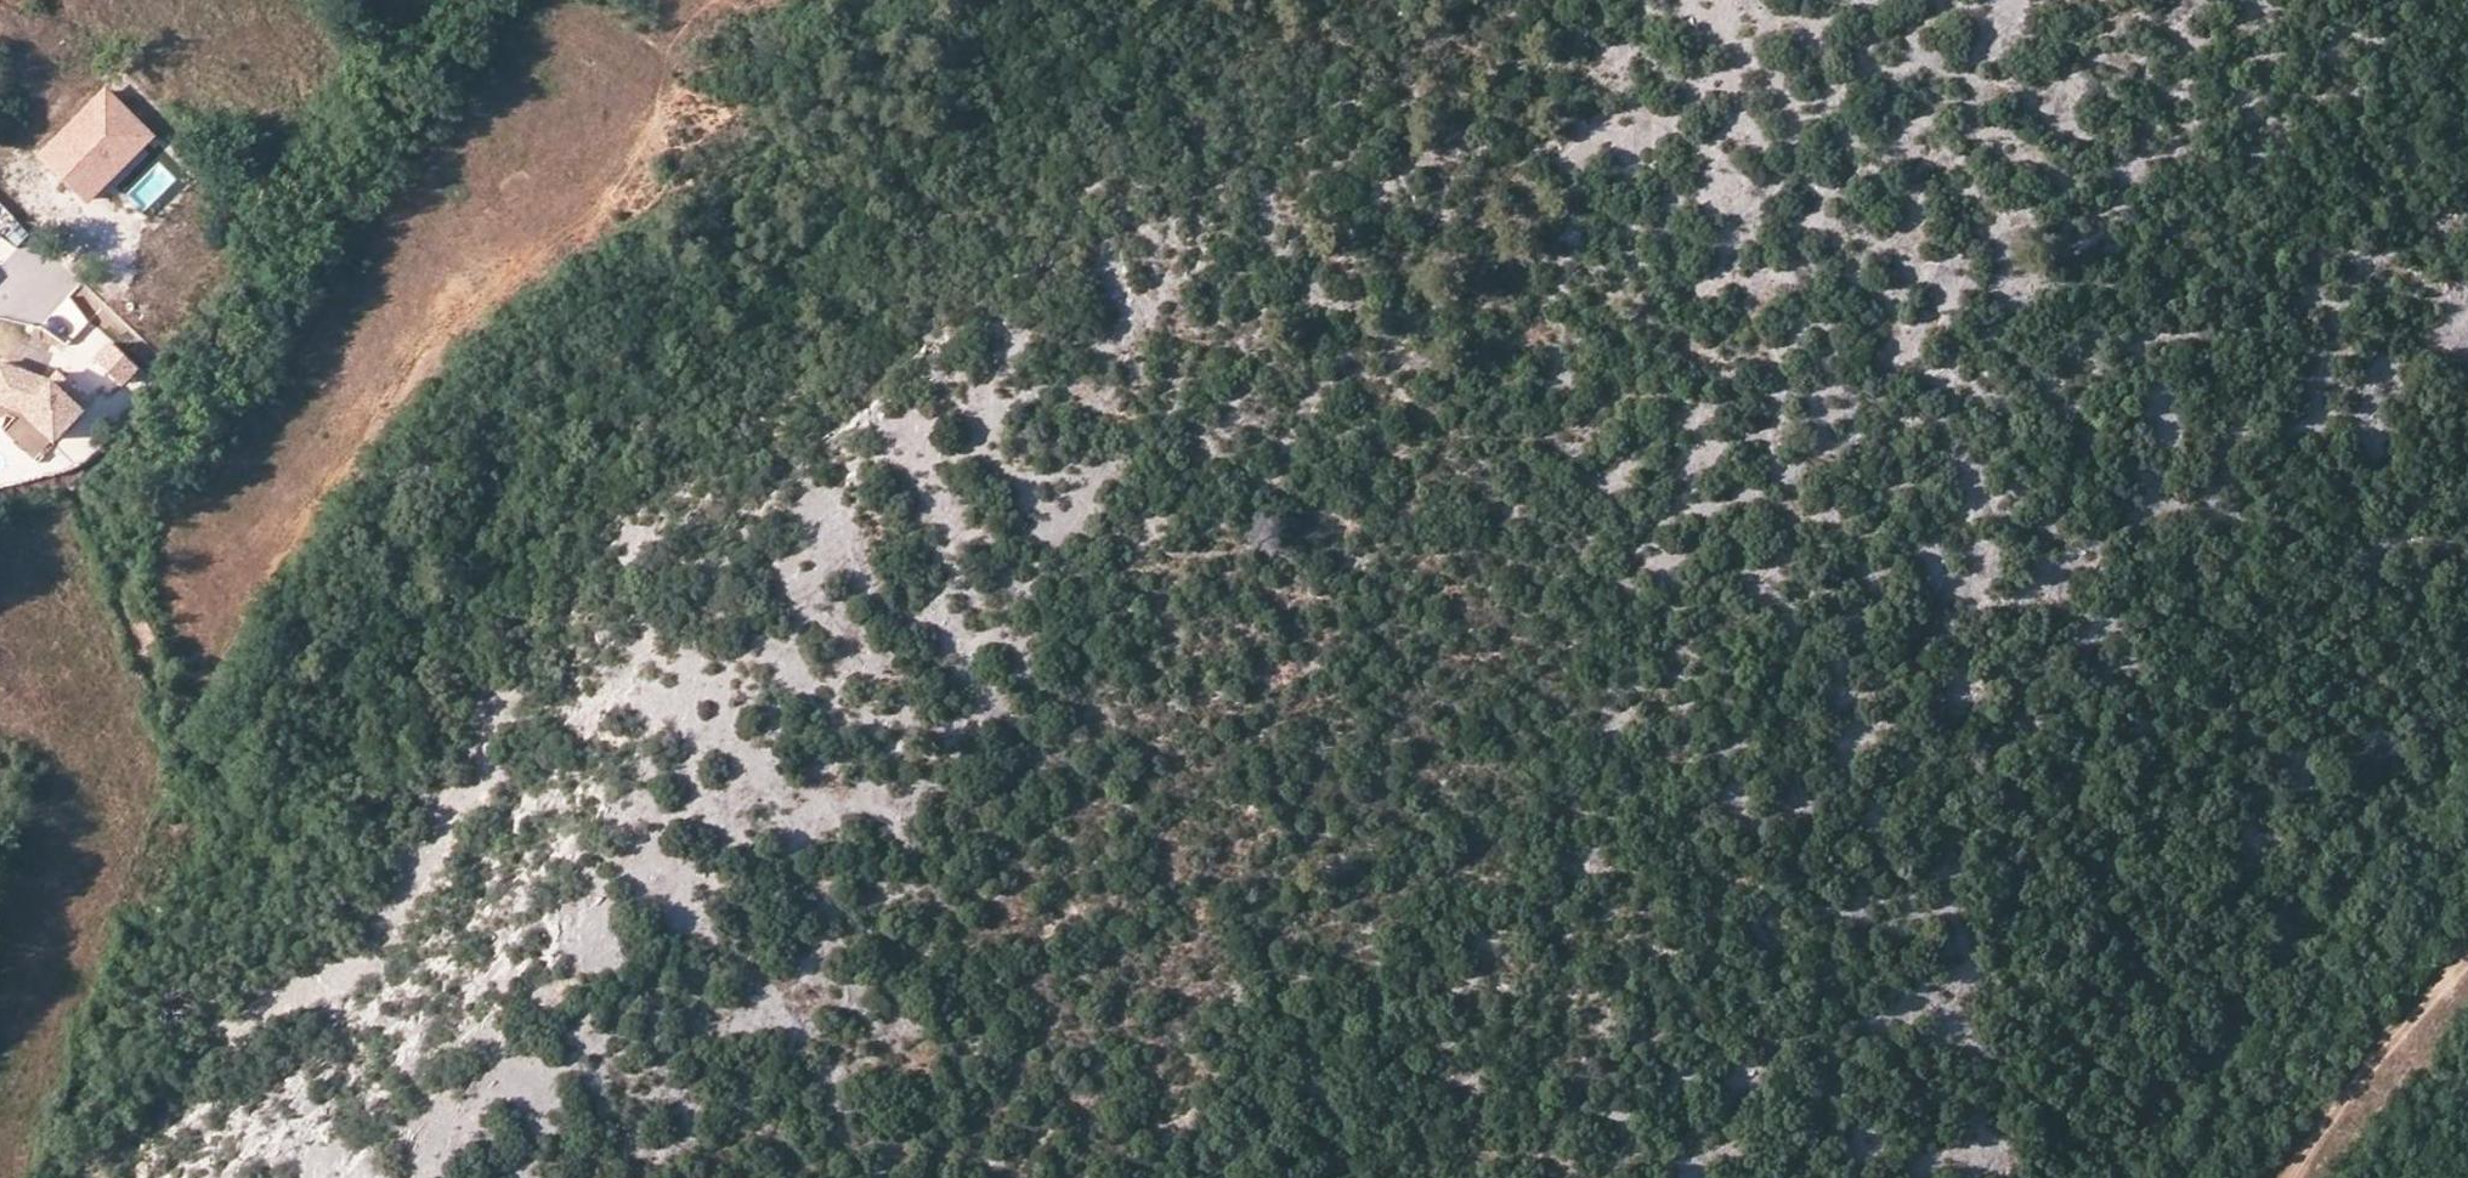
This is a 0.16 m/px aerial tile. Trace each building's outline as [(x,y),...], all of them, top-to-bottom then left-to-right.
[(87,203),(153,136),(106,89),(39,155),(87,203)] [(15,248),(0,236),(0,266),(15,248)] [(116,378),(131,361),(104,337),(89,354),(116,378)] [(0,357),(0,396),(17,402),(49,432),(84,394),(52,364),(44,373),(0,357)] [(145,619),(134,624),(144,645),(155,640),(145,619)]
